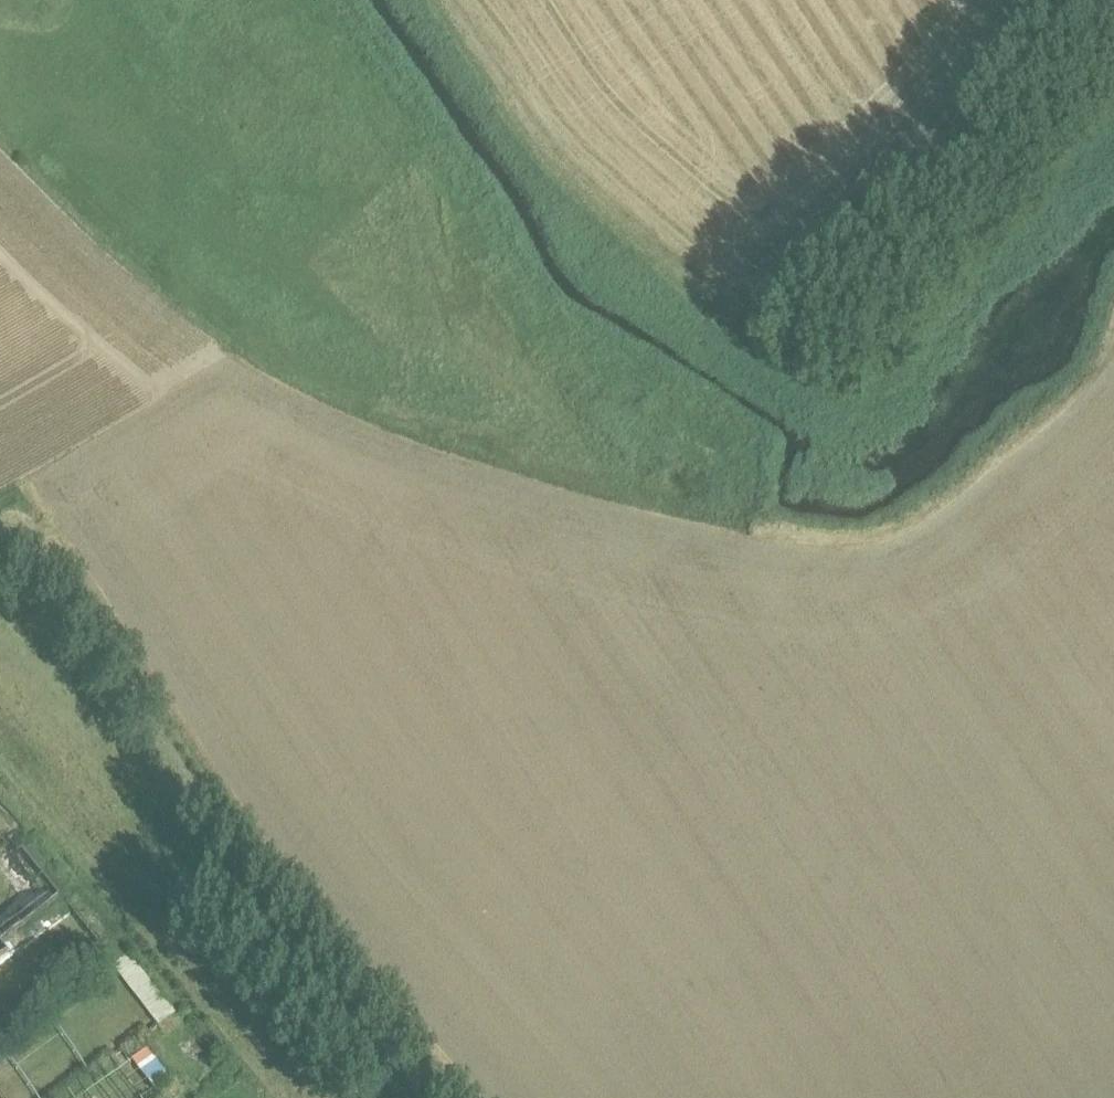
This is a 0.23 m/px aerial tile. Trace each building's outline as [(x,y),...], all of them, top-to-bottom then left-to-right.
[(47,989),(36,997),(42,1005),(52,998),(47,989)] [(136,1043),(120,1058),(146,1087),(162,1072),(136,1043)]
